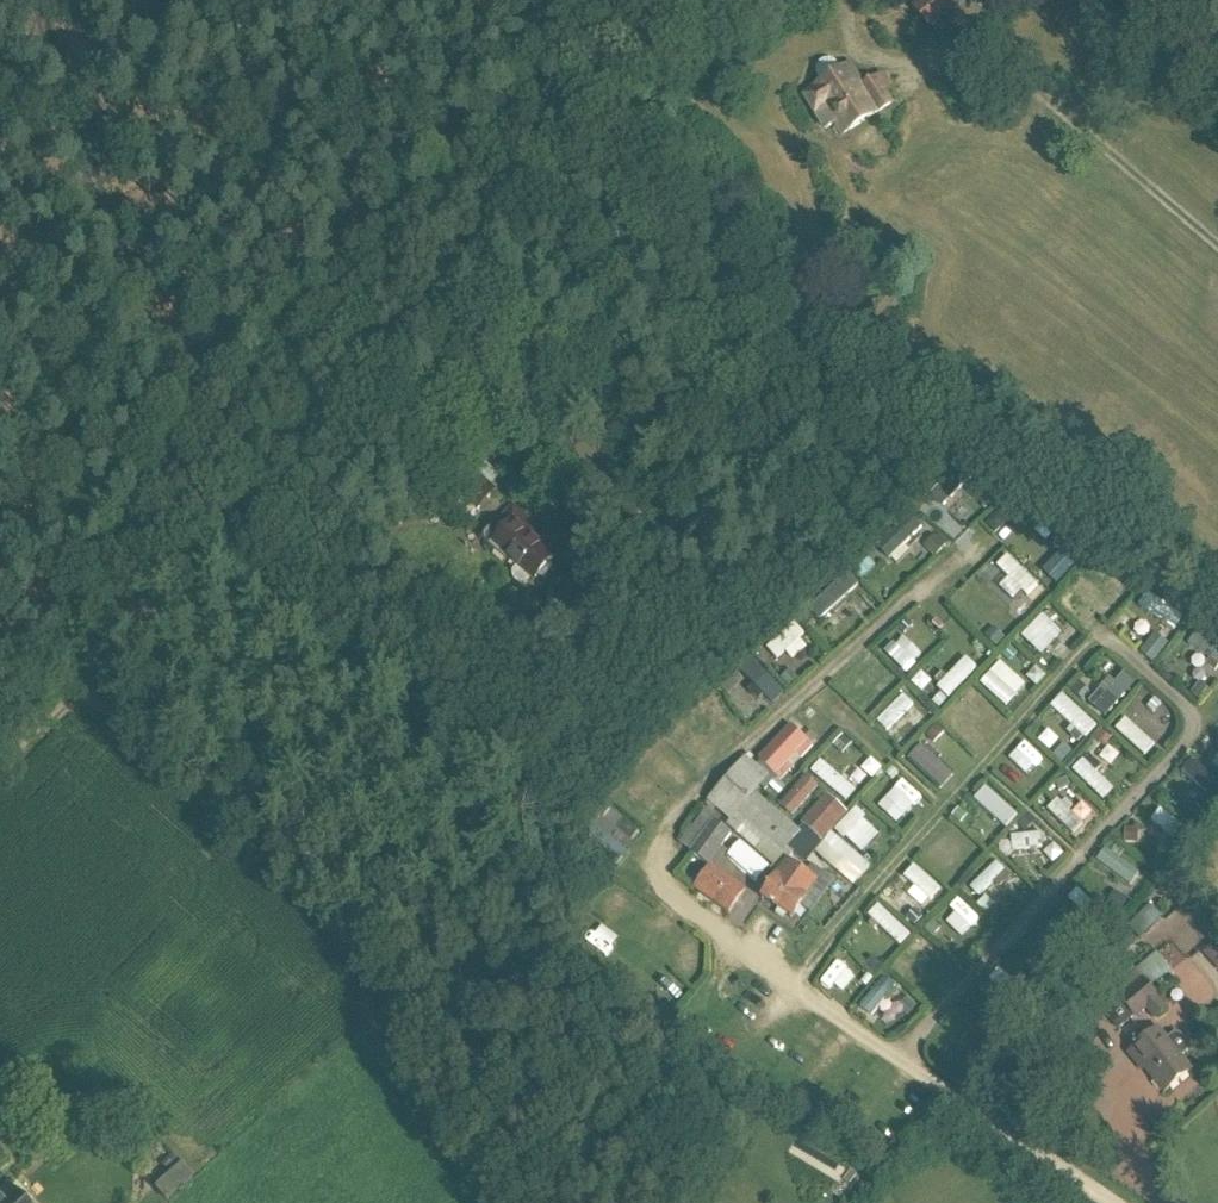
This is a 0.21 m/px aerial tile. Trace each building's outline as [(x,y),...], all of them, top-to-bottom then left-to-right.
[(912,7),(929,29),(954,8),(948,0),(921,0),(912,7)] [(811,84),(814,89),(803,95),(815,117),(820,114),(828,128),(834,124),(840,136),(879,112),(893,104),(887,93),(893,89),(882,72),(862,84),(850,65),(849,66),(847,62),(839,66),(835,62),(829,60),(823,61),(819,64),(816,69),(815,75),(818,79),(811,84)] [(965,461),(931,496),(944,508),(977,473),(965,461)] [(446,485),(462,498),(454,507),(470,521),(478,512),(497,490),(465,463),(446,485)] [(486,532),(483,536),(484,543),(506,562),(509,559),(518,566),(515,570),(514,571),(513,574),(513,575),(514,576),(514,579),(515,581),(516,582),(518,583),(519,584),(523,584),(526,584),(532,578),(535,581),(539,576),(543,580),(553,567),(550,564),(556,556),(542,544),(548,537),(519,511),(506,526),(497,519),(494,523),(486,532)] [(911,516),(878,547),(882,552),(891,561),(892,560),(904,548),(924,529),(912,517),(911,516)] [(1009,548),(996,558),(1033,606),(1046,597),(1009,548)] [(848,576),(810,611),(821,623),(860,589),(849,577),(848,576)] [(1095,608),(1109,618),(1118,605),(1104,595),(1095,608)] [(1153,596),(1145,608),(1175,630),(1184,618),(1153,596)] [(1030,643),(1043,625),(1032,617),(1019,636),(1030,643)] [(795,624),(768,648),(771,652),(777,659),(785,652),(799,640),(805,635),(797,626),(795,624)] [(1189,645),(1211,660),(1217,664),(1217,647),(1197,633),(1189,645)] [(755,663),(743,674),(745,676),(775,707),(786,696),(757,664),(755,663)] [(917,681),(936,702),(954,685),(935,665),(917,681)] [(991,674),(981,685),(1006,709),(1017,698),(991,674)] [(1105,698),(1095,709),(1106,719),(1137,684),(1126,674),(1116,686),(1105,698)] [(1191,694),(1204,703),(1215,689),(1201,679),(1191,694)] [(904,696),(878,723),(888,733),(914,706),(904,696)] [(1064,697),(1053,709),(1077,731),(1084,738),(1086,740),(1097,727),(1064,697)] [(1126,718),(1116,729),(1146,757),(1156,746),(1126,718)] [(792,727),(760,761),(782,781),(794,769),(789,765),(798,756),(802,760),(814,748),(792,727)] [(1066,765),(1076,751),(1061,741),(1051,756),(1066,765)] [(1105,744),(1097,757),(1110,765),(1119,753),(1105,744)] [(923,746),(909,760),(942,792),(955,777),(923,746)] [(773,866),(802,833),(756,794),(770,777),(746,756),(706,801),(729,821),(726,827),(773,866)] [(1084,760),(1073,771),(1102,801),(1113,790),(1096,773),(1084,760)] [(822,762),(812,772),(847,802),(856,791),(822,762)] [(1192,762),(1182,774),(1207,794),(1197,807),(1209,817),(1217,805),(1217,783),(1192,762)] [(884,775),(866,793),(885,811),(902,792),(884,775)] [(807,777),(781,807),(794,818),(820,789),(807,777)] [(986,789),(975,801),(1006,830),(1017,817),(1015,815),(998,800),(986,789)] [(822,842),(849,814),(829,795),(802,823),(822,842)] [(1058,800),(1048,810),(1074,835),(1084,825),(1070,811),(1062,804),(1058,800)] [(1161,812),(1152,823),(1179,845),(1188,833),(1161,812)] [(587,820),(573,836),(613,870),(627,854),(587,820)] [(692,854),(692,855),(708,868),(710,865),(723,848),(732,835),(715,823),(715,824),(692,854)] [(1041,834),(1012,837),(1013,850),(1013,851),(1042,849),(1041,834)] [(723,855),(752,878),(766,862),(736,839),(723,855)] [(1106,847),(1097,859),(1130,885),(1139,873),(1106,847)] [(787,862),(763,898),(793,918),(817,882),(787,862)] [(941,905),(961,934),(1007,902),(996,885),(1009,876),(1001,863),(941,905)] [(713,866),(696,889),(730,913),(746,890),(732,880),(713,866)] [(914,867),(905,877),(916,888),(929,900),(930,901),(940,890),(914,867)] [(1078,889),(1068,899),(1085,914),(1094,922),(1100,928),(1109,918),(1078,889)] [(1149,905),(1128,927),(1142,940),(1163,918),(1149,905)] [(878,907),(868,917),(899,948),(909,938),(878,907)] [(1038,930),(1028,940),(1060,971),(1069,961),(1038,930)] [(925,991),(952,966),(929,942),(902,967),(925,991)] [(1217,969),(1217,945),(1217,943),(1207,948),(1217,969)] [(999,968),(990,979),(1025,1008),(1034,997),(999,968)] [(1119,998),(1103,1012),(1118,1030),(1134,1016),(1135,1018),(1147,1009),(1156,1020),(1168,1010),(1150,988),(1135,970),(1134,969),(1111,988),(1119,998)] [(884,977),(860,1007),(871,1016),(895,986),(884,977)] [(1139,1046),(1128,1054),(1142,1071),(1145,1069),(1165,1093),(1192,1070),(1181,1057),(1189,1050),(1189,1044),(1181,1035),(1175,1034),(1167,1040),(1159,1030),(1149,1037),(1144,1032),(1134,1040),(1139,1046)] [(175,1156),(165,1166),(170,1172),(155,1187),(169,1202),(195,1177),(175,1156)] [(11,1189),(0,1199),(0,1202),(23,1202),(11,1189)]
